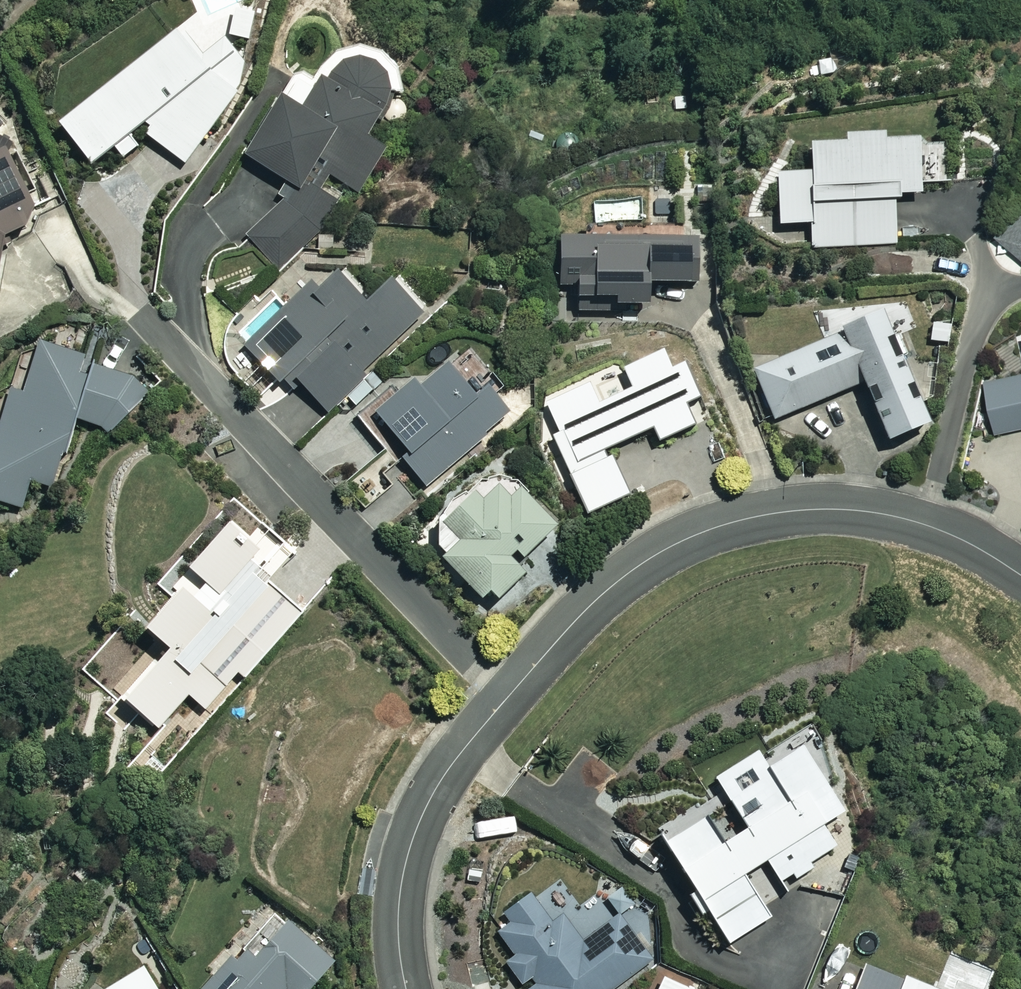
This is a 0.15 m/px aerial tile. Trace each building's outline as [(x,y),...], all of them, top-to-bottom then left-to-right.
[(183,163),(205,138),(230,104),(244,66),(221,38),(200,55),(179,29),(59,124),(91,165),(115,147),(123,157),(140,144),(133,135),(140,129),(183,163)] [(385,116),(397,124),(408,106),(396,98),(399,94),(400,81),(393,62),(384,52),(373,46),(353,44),(334,52),(317,79),(300,69),(244,154),(283,180),(273,196),(282,202),(251,249),(290,276),(343,194),(323,181),(328,173),(357,192),(388,144),(373,134),(385,116)] [(923,181),(949,180),(948,145),(921,146),(920,137),(886,139),(886,132),(846,134),(846,142),(810,144),(812,171),(778,173),(781,224),(811,223),(813,247),(901,243),(898,192),(923,191),(923,181)] [(13,239),(37,202),(27,195),(34,192),(21,161),(14,163),(7,147),(0,150),(0,267),(5,234),(13,239)] [(561,289),(579,289),(579,312),(614,312),(614,305),(652,304),(651,283),(698,282),(697,238),(560,240),(561,289)] [(367,302),(332,264),(286,306),(276,296),(235,335),(284,387),(296,377),(326,409),(428,315),(393,278),(367,302)] [(915,327),(904,300),(834,329),(837,335),(755,369),(775,418),(866,381),(889,438),(930,421),(906,362),(898,366),(887,338),(915,327)] [(138,374),(42,348),(27,400),(9,395),(0,429),(0,498),(27,505),(33,481),(55,486),(74,418),(122,431),(138,374)] [(672,368),(663,349),(625,366),(634,387),(599,403),(590,382),(546,402),(560,432),(553,435),(588,513),(629,494),(608,447),(654,427),(660,440),(709,418),(684,362),(672,368)] [(475,392),(449,362),(421,386),(415,379),(377,412),(411,450),(403,458),(427,486),(511,413),(485,383),(475,392)] [(986,381),(998,432),(1020,427),(1020,373),(986,381)] [(470,485),(439,514),(438,549),(482,597),(492,589),(499,596),(526,571),(517,561),(558,524),(511,473),(482,498),(470,485)] [(304,543),(295,555),(260,525),(250,537),(231,521),(191,567),(208,582),(199,592),(187,581),(148,627),(170,646),(126,699),(160,728),(189,694),(211,713),(242,675),(246,679),(338,571),(304,543)] [(815,866),(811,861),(837,845),(823,823),(845,810),(804,744),(770,765),(760,749),(716,777),(748,827),(722,844),(698,805),(659,830),(696,889),(689,894),(702,915),(709,910),(729,943),(771,917),(744,874),(767,859),(780,880),(793,873),(796,878),(815,866)] [(549,889),(496,925),(517,954),(507,961),(527,988),(611,988),(654,958),(622,913),(584,939),(549,889)] [(289,921),(257,956),(247,946),(235,959),(231,956),(202,988),(310,988),(334,962),(289,921)] [(997,969),(952,951),(937,988),(989,988),(997,969)] [(903,976),(901,979),(866,965),(856,988),(937,988),(903,976)] [(145,967),(108,988),(109,988),(159,988),(145,967)] [(666,975),(659,988),(695,988),(666,975)]
